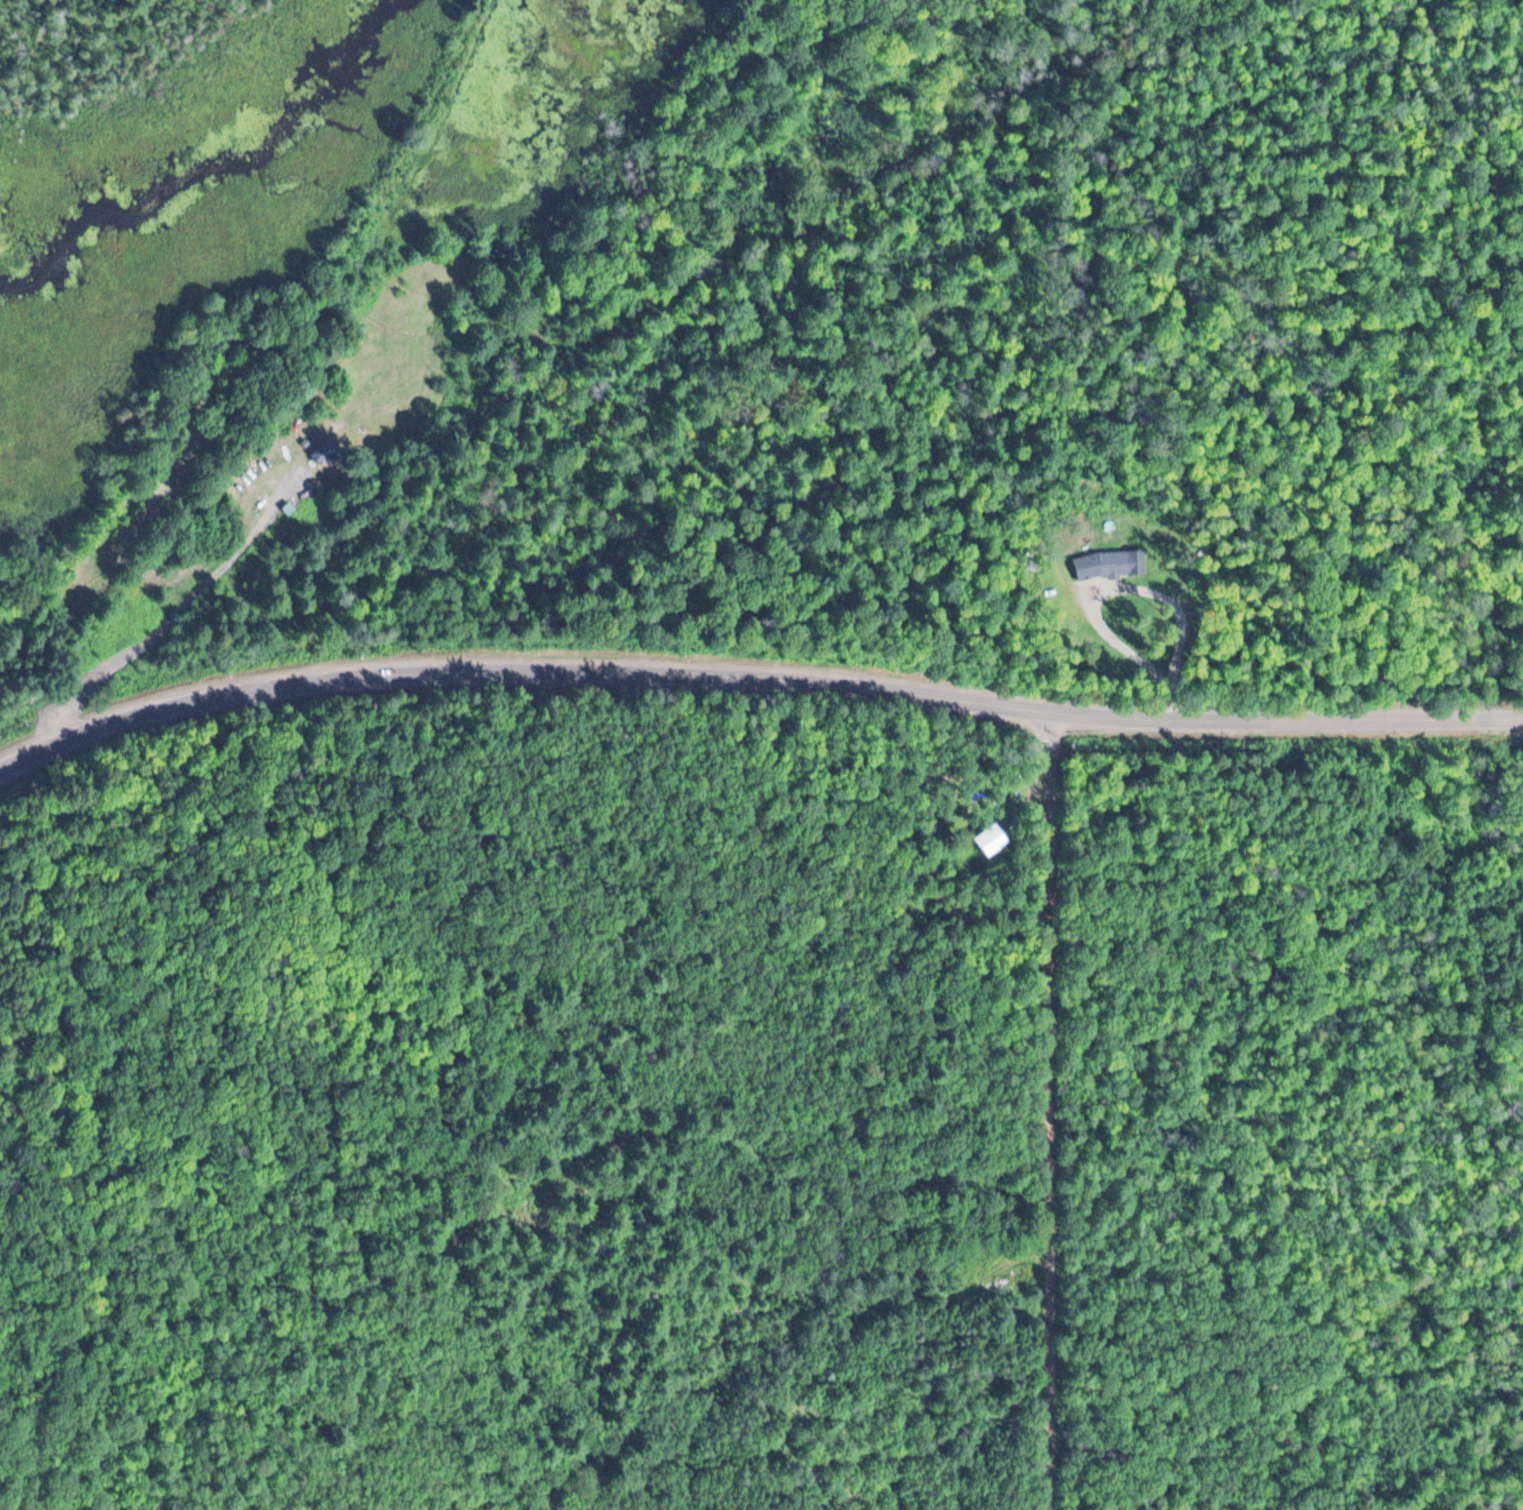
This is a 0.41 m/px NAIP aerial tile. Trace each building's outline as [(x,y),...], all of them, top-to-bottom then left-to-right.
[(316,456),(332,436),(347,449),(332,468),(316,456)] [(1097,574),(1096,552),(1128,552),(1128,574),(1097,574)] [(986,855),(1007,840),(993,821),(972,837),(986,855)]
